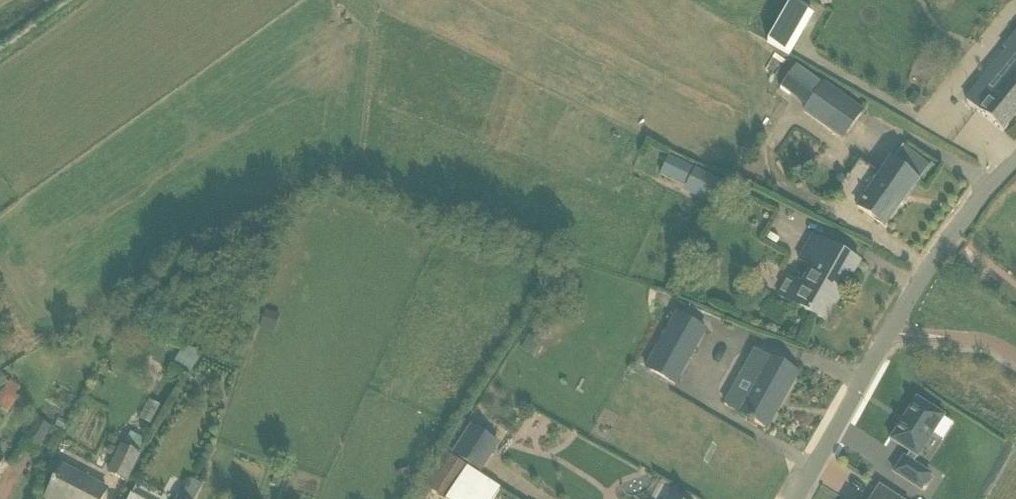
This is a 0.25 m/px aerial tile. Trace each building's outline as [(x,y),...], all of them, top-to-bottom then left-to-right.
[(810,14),(792,3),(791,3),(790,5),(775,31),(767,44),(777,50),(790,57),(814,16),(810,14)] [(1004,50),(1015,60),(1015,36),(1004,50)] [(790,97),(807,73),(796,66),(780,89),(790,97)] [(1015,116),(1015,69),(995,94),(981,83),(966,101),(1002,132),(1015,116)] [(823,83),(822,84),(806,107),(803,112),(842,140),(863,111),(823,83)] [(914,93),(907,103),(916,111),(924,101),(914,93)] [(684,187),(693,169),(669,158),(660,176),(684,187)] [(892,161),(889,159),(855,207),(885,229),(904,203),(904,204),(921,182),(892,161)] [(695,170),(687,188),(684,193),(707,204),(718,181),(695,170)] [(812,267),(802,285),(788,277),(778,296),(826,323),(860,264),(812,237),(799,260),(812,267)] [(259,329),(275,334),(281,316),(265,311),(259,329)] [(645,369),(676,386),(695,354),(664,336),(645,369)] [(797,375),(770,359),(754,350),(723,406),(766,430),(797,375)] [(188,376),(200,355),(195,352),(193,357),(182,351),(173,367),(188,376)] [(0,374),(0,389),(8,384),(1,373),(0,374)] [(10,382),(0,396),(0,410),(1,409),(7,414),(19,399),(15,396),(20,389),(10,382)] [(948,421),(919,403),(894,443),(914,456),(901,476),(928,493),(936,480),(918,468),(948,421)] [(24,442),(39,449),(50,427),(34,420),(24,442)] [(470,426),(452,455),(481,474),(500,445),(470,426)] [(129,435),(127,440),(144,448),(147,440),(131,432),(129,435)] [(141,456),(135,454),(123,448),(121,447),(108,475),(127,484),(141,456)] [(420,498),(429,498),(432,494),(439,498),(440,498),(496,498),(501,491),(445,453),(422,487),(426,490),(420,498)] [(46,498),(103,498),(107,491),(63,468),(46,498)] [(280,488),(282,481),(274,478),(271,486),(280,488)] [(203,485),(189,479),(181,498),(196,498),(203,485)] [(873,498),(894,498),(880,489),(873,498)]
